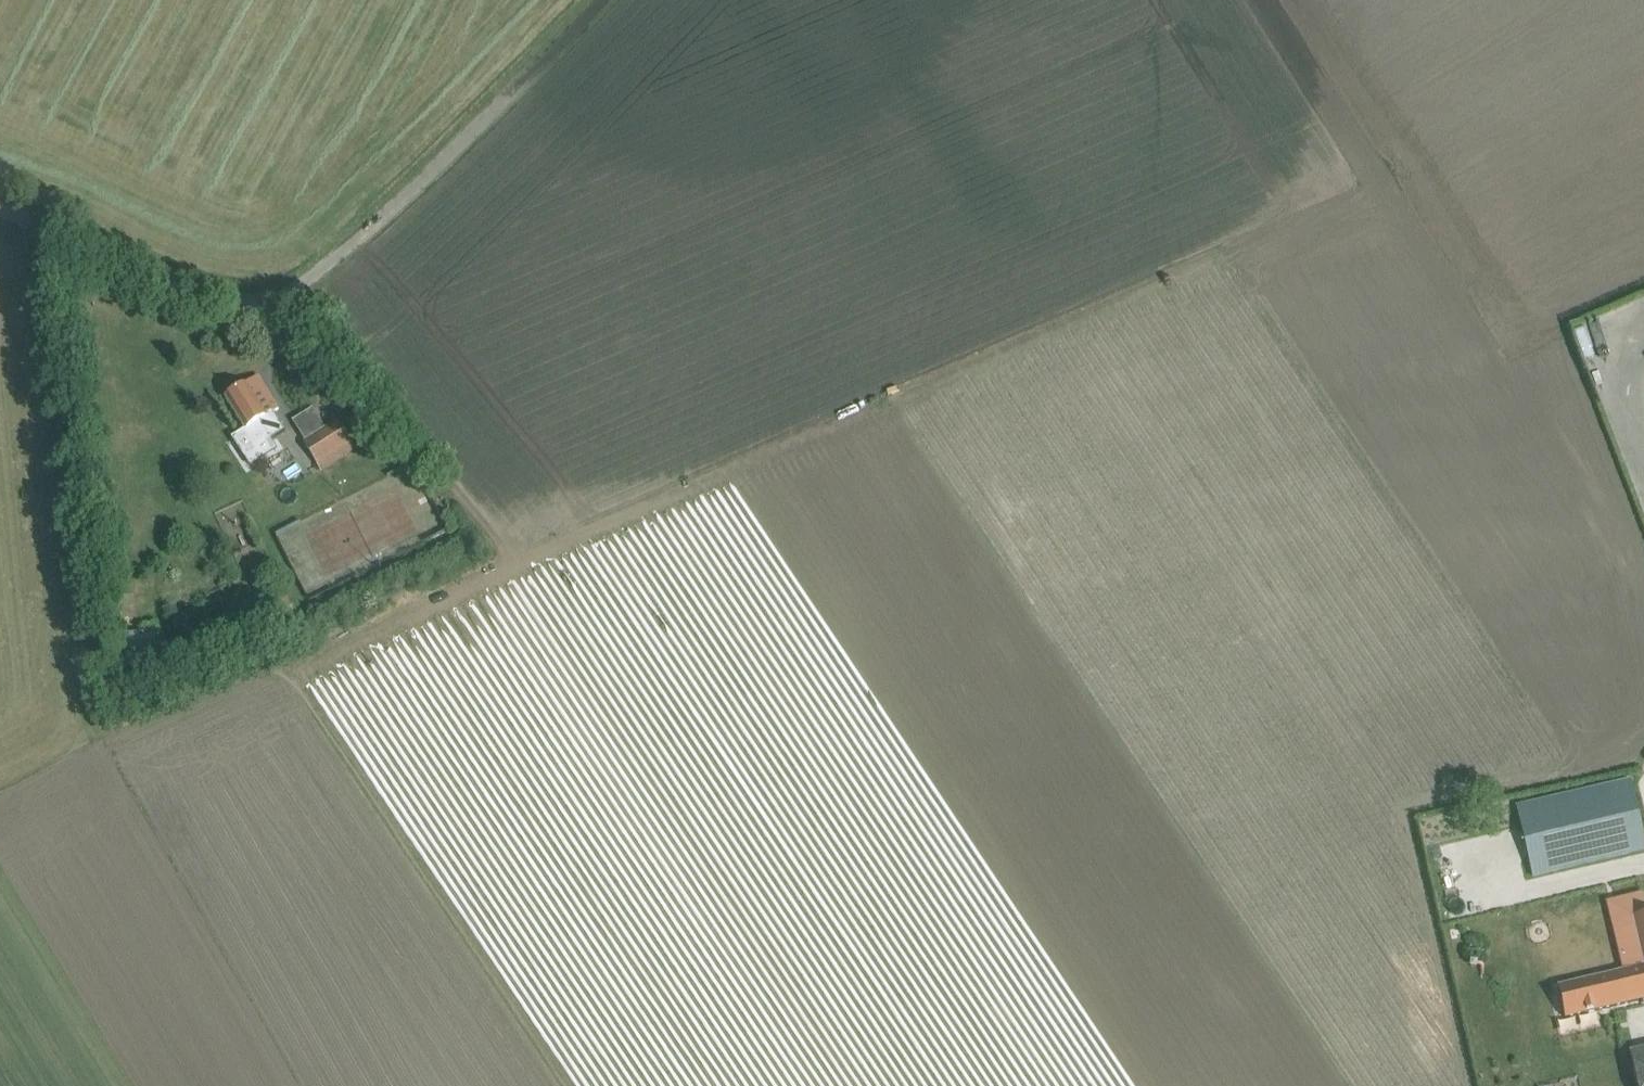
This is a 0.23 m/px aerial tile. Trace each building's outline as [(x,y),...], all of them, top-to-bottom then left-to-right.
[(258,376),(226,397),(237,415),(246,429),(243,431),(254,449),(271,439),(286,430),(274,411),(279,408),(270,395),(258,376)] [(319,462),(352,441),(339,421),(306,442),(319,462)] [(1534,877),(1643,850),(1643,840),(1629,778),(1516,806),(1534,877)] [(1633,918),(1643,964),(1643,915),(1633,918)] [(1558,987),(1565,1018),(1643,999),(1643,967),(1558,987)] [(1638,1085),(1643,1085),(1643,1050),(1630,1053),(1638,1085)]
